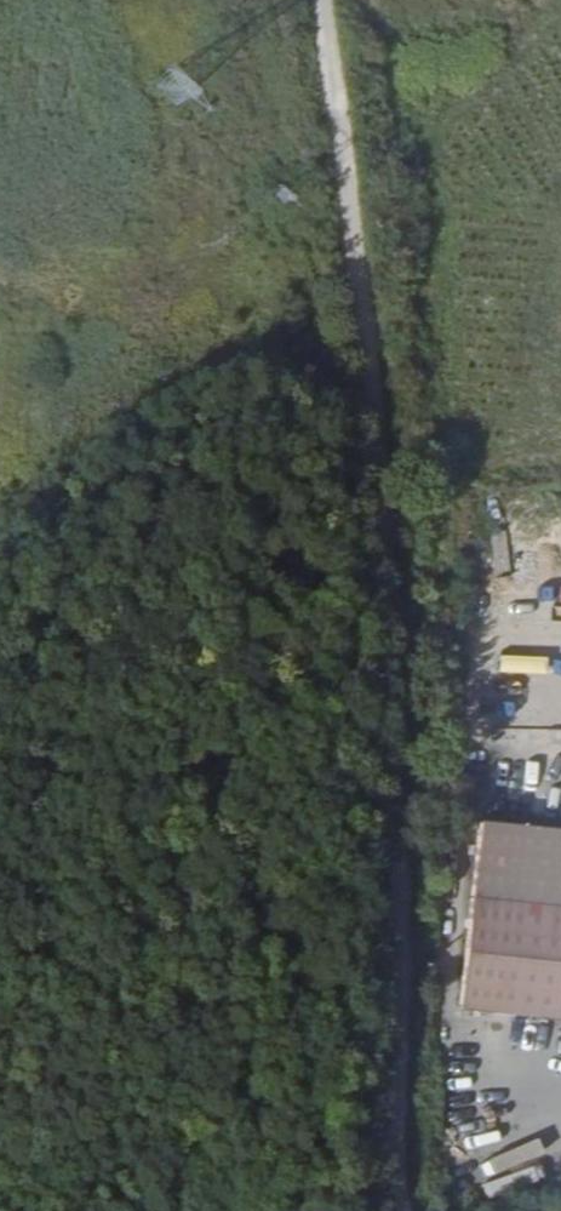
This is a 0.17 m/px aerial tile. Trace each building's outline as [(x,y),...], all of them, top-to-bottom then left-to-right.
[(472,799),(439,987),(560,1009),(560,815),(472,799)] [(491,1144),(441,1169),(449,1185),(499,1160),(491,1144)]
